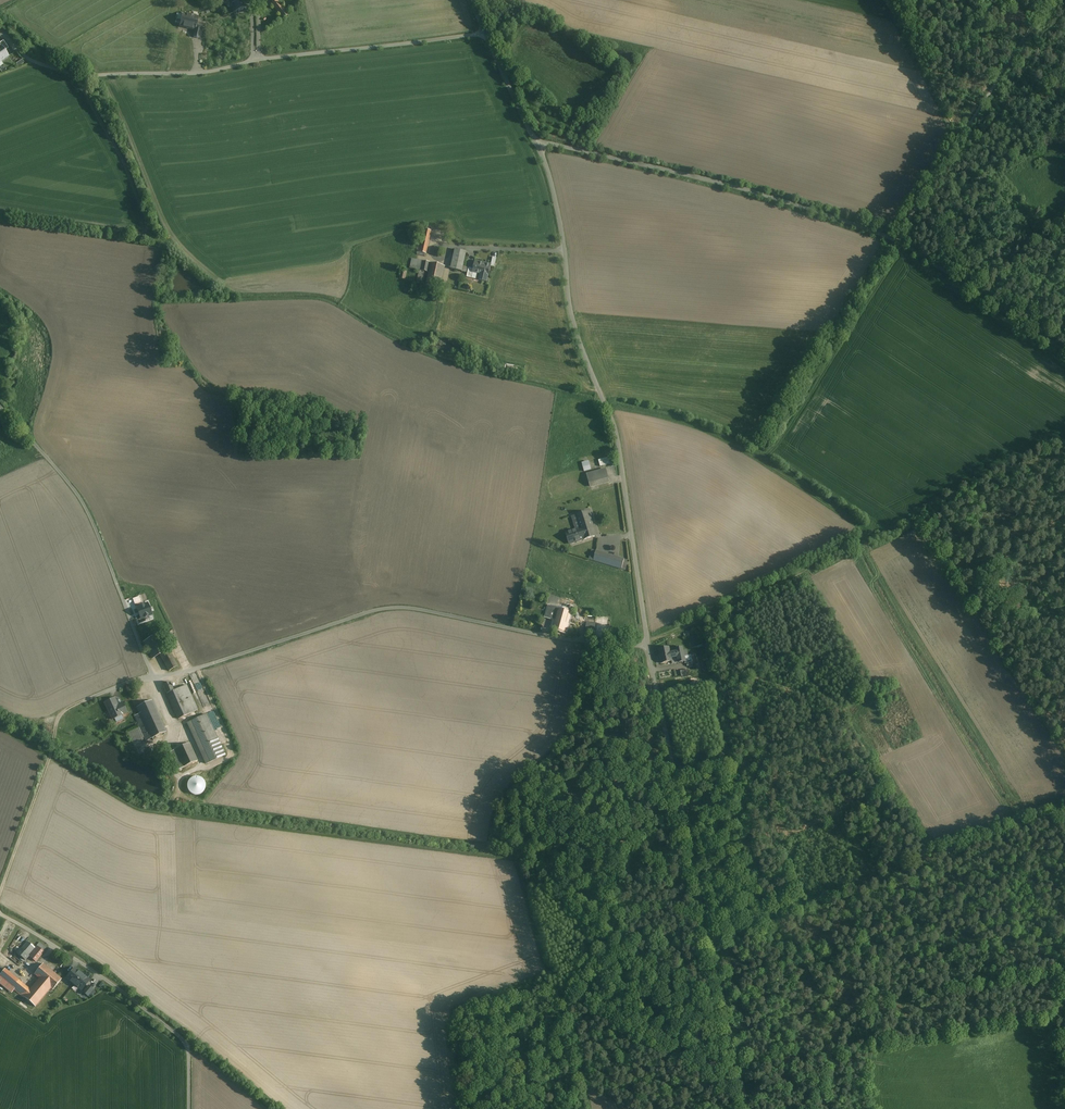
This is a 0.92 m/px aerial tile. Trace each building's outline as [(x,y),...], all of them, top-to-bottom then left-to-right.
[(225,4),(228,2),(229,3),(230,2),(233,13),(248,8),(245,0),(215,0),(217,6),(225,4)] [(271,3),(283,19),(288,15),(276,0),(275,0),(271,3)] [(183,15),(180,27),(195,30),(197,23),(198,18),(183,15)] [(203,25),(197,23),(195,30),(193,37),(200,39),(203,25)] [(1,48),(1,47),(4,51),(8,48),(3,41),(0,43),(0,46),(1,48)] [(432,226),(426,227),(426,230),(423,230),(417,255),(425,257),(432,226)] [(455,250),(451,269),(462,272),(466,252),(455,250)] [(426,283),(441,286),(445,267),(412,259),(410,269),(419,271),(425,272),(429,273),(426,283)] [(491,266),(475,262),(474,269),(473,273),(480,274),(479,279),(487,281),(488,276),(489,276),(491,266)] [(473,273),(474,269),(466,268),(465,273),(468,273),(467,278),(472,279),(473,273)] [(425,272),(419,271),(417,281),(423,282),(425,272)] [(611,457),(600,459),(601,466),(612,464),(611,457)] [(586,472),(593,470),(591,460),(584,462),(586,472)] [(605,469),(587,474),(591,487),(609,482),(605,469)] [(588,511),(575,515),(580,528),(576,529),(567,532),(570,544),(596,536),(588,511)] [(628,560),(596,551),(593,561),(625,570),(628,560)] [(555,620),(568,623),(572,607),(568,606),(567,611),(549,606),(546,617),(555,620)] [(596,619),(586,618),(584,632),(594,633),(596,619)] [(555,620),(553,629),(566,632),(568,623),(555,620)] [(157,635),(143,642),(152,658),(160,654),(165,651),(157,635)] [(669,648),(659,650),(661,658),(660,658),(661,663),(678,660),(676,652),(670,653),(669,648)] [(678,660),(678,663),(689,660),(687,650),(683,651),(682,648),(676,649),(676,652),(678,660)] [(165,651),(160,654),(169,671),(177,667),(168,650),(165,651)] [(170,682),(163,685),(178,719),(198,710),(186,685),(174,691),(170,682)] [(114,698),(105,703),(113,720),(122,715),(118,705),(114,698)] [(152,701),(137,708),(143,722),(138,725),(146,741),(166,732),(152,701)] [(123,703),(118,705),(122,715),(127,712),(123,703)] [(206,715),(187,723),(206,764),(225,755),(206,715)] [(189,743),(170,752),(178,770),(198,761),(189,743)] [(193,778),(193,782),(195,782),(195,786),(192,786),(192,795),(205,795),(205,778),(193,778)] [(20,967),(28,956),(28,955),(34,947),(28,942),(21,950),(20,949),(17,953),(14,951),(9,958),(20,967)] [(37,946),(28,956),(36,962),(44,952),(37,946)] [(61,980),(43,964),(34,974),(39,979),(30,990),(41,999),(51,988),(53,990),(61,980)] [(89,980),(75,968),(67,978),(78,988),(79,986),(82,989),(89,980)] [(5,969),(0,975),(0,983),(11,993),(14,989),(35,1006),(41,999),(30,990),(5,969)] [(88,985),(82,992),(88,997),(94,990),(88,985)]
